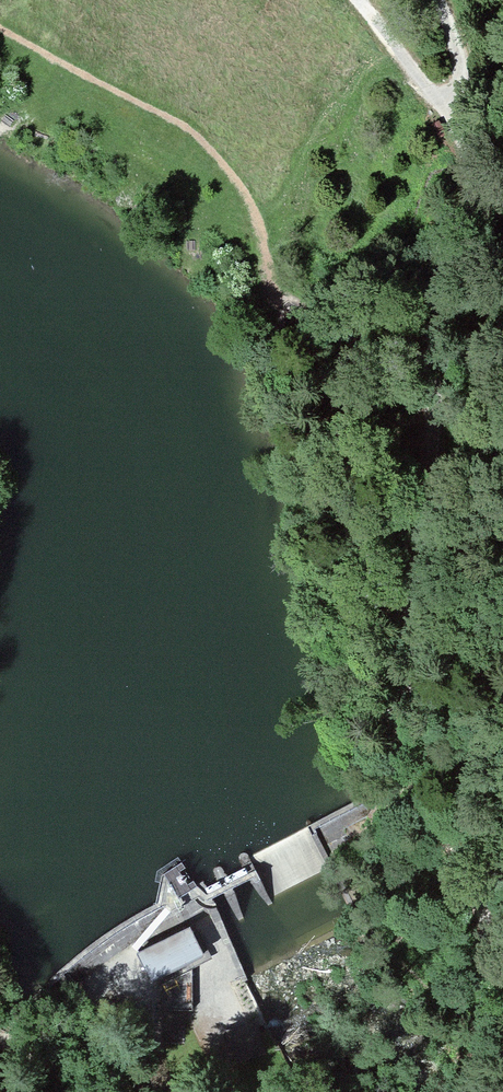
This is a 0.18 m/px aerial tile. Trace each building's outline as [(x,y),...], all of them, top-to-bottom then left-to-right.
[(215,874),(257,970),(296,953),(291,941),(327,926),(308,881),(335,870),(318,830),(215,874)] [(190,933),(136,956),(149,986),(203,962),(190,933)]
